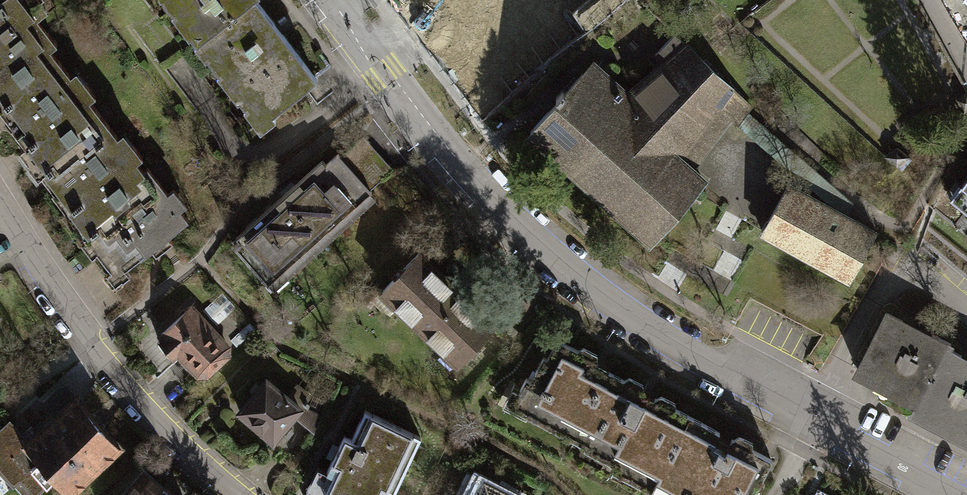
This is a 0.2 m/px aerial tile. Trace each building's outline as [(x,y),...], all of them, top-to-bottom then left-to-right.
[(49,49),(57,43),(46,29),(36,17),(41,14),(33,3),(37,0),(0,0),(0,86),(49,49)] [(33,3),(41,14),(36,17),(46,29),(83,0),(37,0),(33,3)] [(172,11),(178,6),(188,19),(182,24),(195,42),(201,37),(249,0),(164,0),(172,11)] [(254,0),(249,0),(201,37),(211,49),(205,54),(218,70),(224,66),(237,82),(231,87),(244,104),(250,100),(262,116),(314,76),(254,0)] [(596,11),(589,0),(534,0),(556,36),(596,11)] [(557,100),(529,131),(558,157),(557,161),(646,243),(702,182),(689,169),(726,119),(733,124),(744,112),(749,105),(687,46),(684,47),(673,34),(653,54),(662,63),(624,91),(595,66),(584,75),(581,73),(578,77),(563,93),(561,90),(555,97),(557,100)] [(38,152),(95,109),(88,99),(94,95),(84,82),(78,87),(49,49),(0,86),(0,98),(3,102),(0,105),(0,107),(13,124),(10,127),(24,145),(29,141),(38,152)] [(70,206),(79,218),(144,169),(137,160),(141,157),(131,143),(125,148),(95,109),(38,152),(35,155),(44,166),(38,170),(51,188),(48,190),(64,211),(70,206)] [(776,109),(768,119),(831,174),(837,167),(776,109)] [(853,204),(744,112),(733,124),(769,154),(829,204),(827,207),(846,216),(853,204)] [(364,135),(340,156),(369,188),(393,167),(364,135)] [(900,146),(890,156),(901,168),(912,157),(900,146)] [(369,189),(369,188),(340,156),(337,153),(298,188),(294,182),(281,194),(285,199),(233,246),(266,282),(369,189)] [(120,262),(125,268),(188,220),(178,208),(185,203),(172,187),(165,192),(146,167),(144,169),(79,218),(101,246),(95,250),(110,269),(120,262)] [(947,199),(966,215),(966,174),(947,199)] [(827,207),(788,185),(763,232),(849,278),(874,232),(846,216),(827,207)] [(440,233),(419,254),(433,267),(453,245),(440,233)] [(431,269),(433,267),(419,254),(417,253),(381,291),(457,362),(493,324),(491,322),(477,309),(475,311),(431,269)] [(189,306),(160,333),(164,337),(159,342),(172,356),(176,352),(197,374),(206,374),(226,356),(225,344),(189,306)] [(928,337),(884,314),(856,368),(900,391),(897,397),(915,406),(945,347),(948,342),(931,333),(928,337)] [(547,416),(577,431),(607,372),(609,369),(595,362),(596,359),(597,353),(582,345),(576,348),(557,339),(547,358),(542,355),(530,379),(524,376),(513,398),(529,406),(525,413),(544,423),(547,416)] [(945,347),(915,406),(913,408),(966,437),(966,364),(958,359),(960,355),(945,347)] [(634,482),(650,490),(690,416),(674,408),(674,401),(660,394),(653,397),(652,399),(640,393),(641,390),(642,382),(629,375),(622,380),(607,372),(577,431),(610,449),(605,459),(637,476),(634,482)] [(272,438),(299,408),(286,396),(265,378),(259,385),(255,381),(248,388),(253,393),(239,409),(272,438)] [(42,400),(55,415),(75,398),(61,383),(42,400)] [(295,385),(286,396),(299,408),(309,397),(295,385)] [(75,398),(55,415),(27,441),(9,420),(0,428),(0,471),(22,494),(27,494),(53,472),(68,488),(116,445),(75,398)] [(318,487),(329,494),(377,494),(382,487),(394,491),(419,437),(364,410),(350,435),(341,433),(318,487)] [(690,416),(650,490),(659,494),(751,494),(771,459),(752,449),(753,441),(739,433),(731,438),(730,440),(718,433),(719,431),(690,416)] [(142,469),(118,494),(172,494),(142,469)] [(478,479),(471,493),(468,492),(466,494),(509,494),(478,479)]
